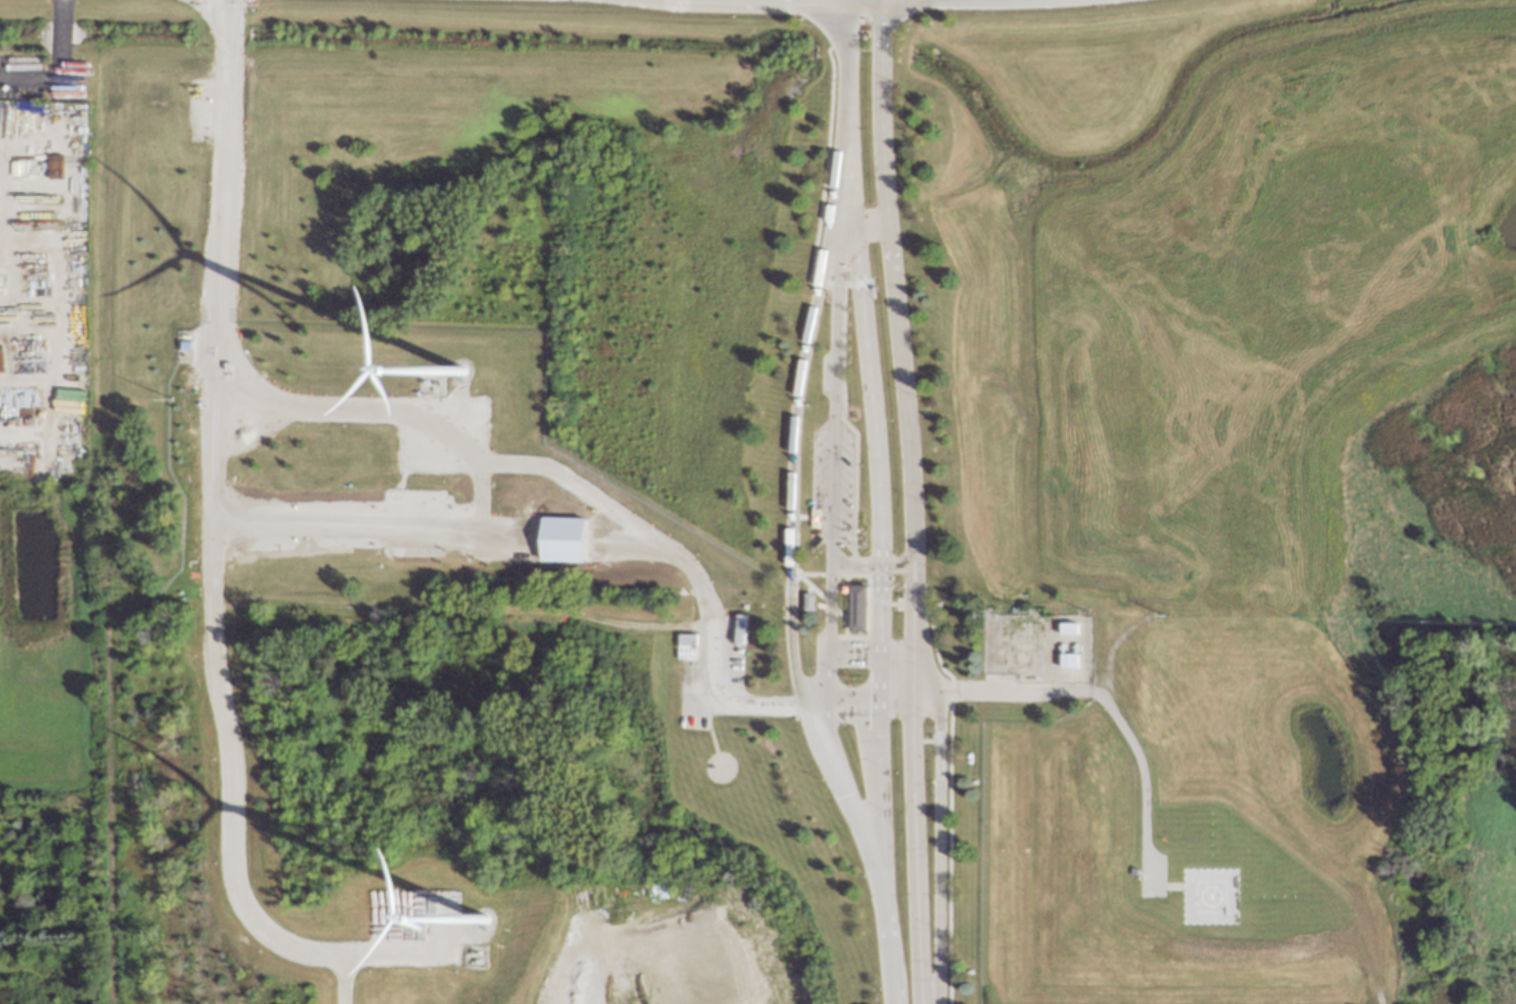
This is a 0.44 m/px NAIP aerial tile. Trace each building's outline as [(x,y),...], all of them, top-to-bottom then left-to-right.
[(542,561),(585,562),(587,518),(544,517),(542,561)] [(849,585),(848,631),(861,631),(863,585),(849,585)] [(813,610),(813,596),(805,596),(804,610),(813,610)]
